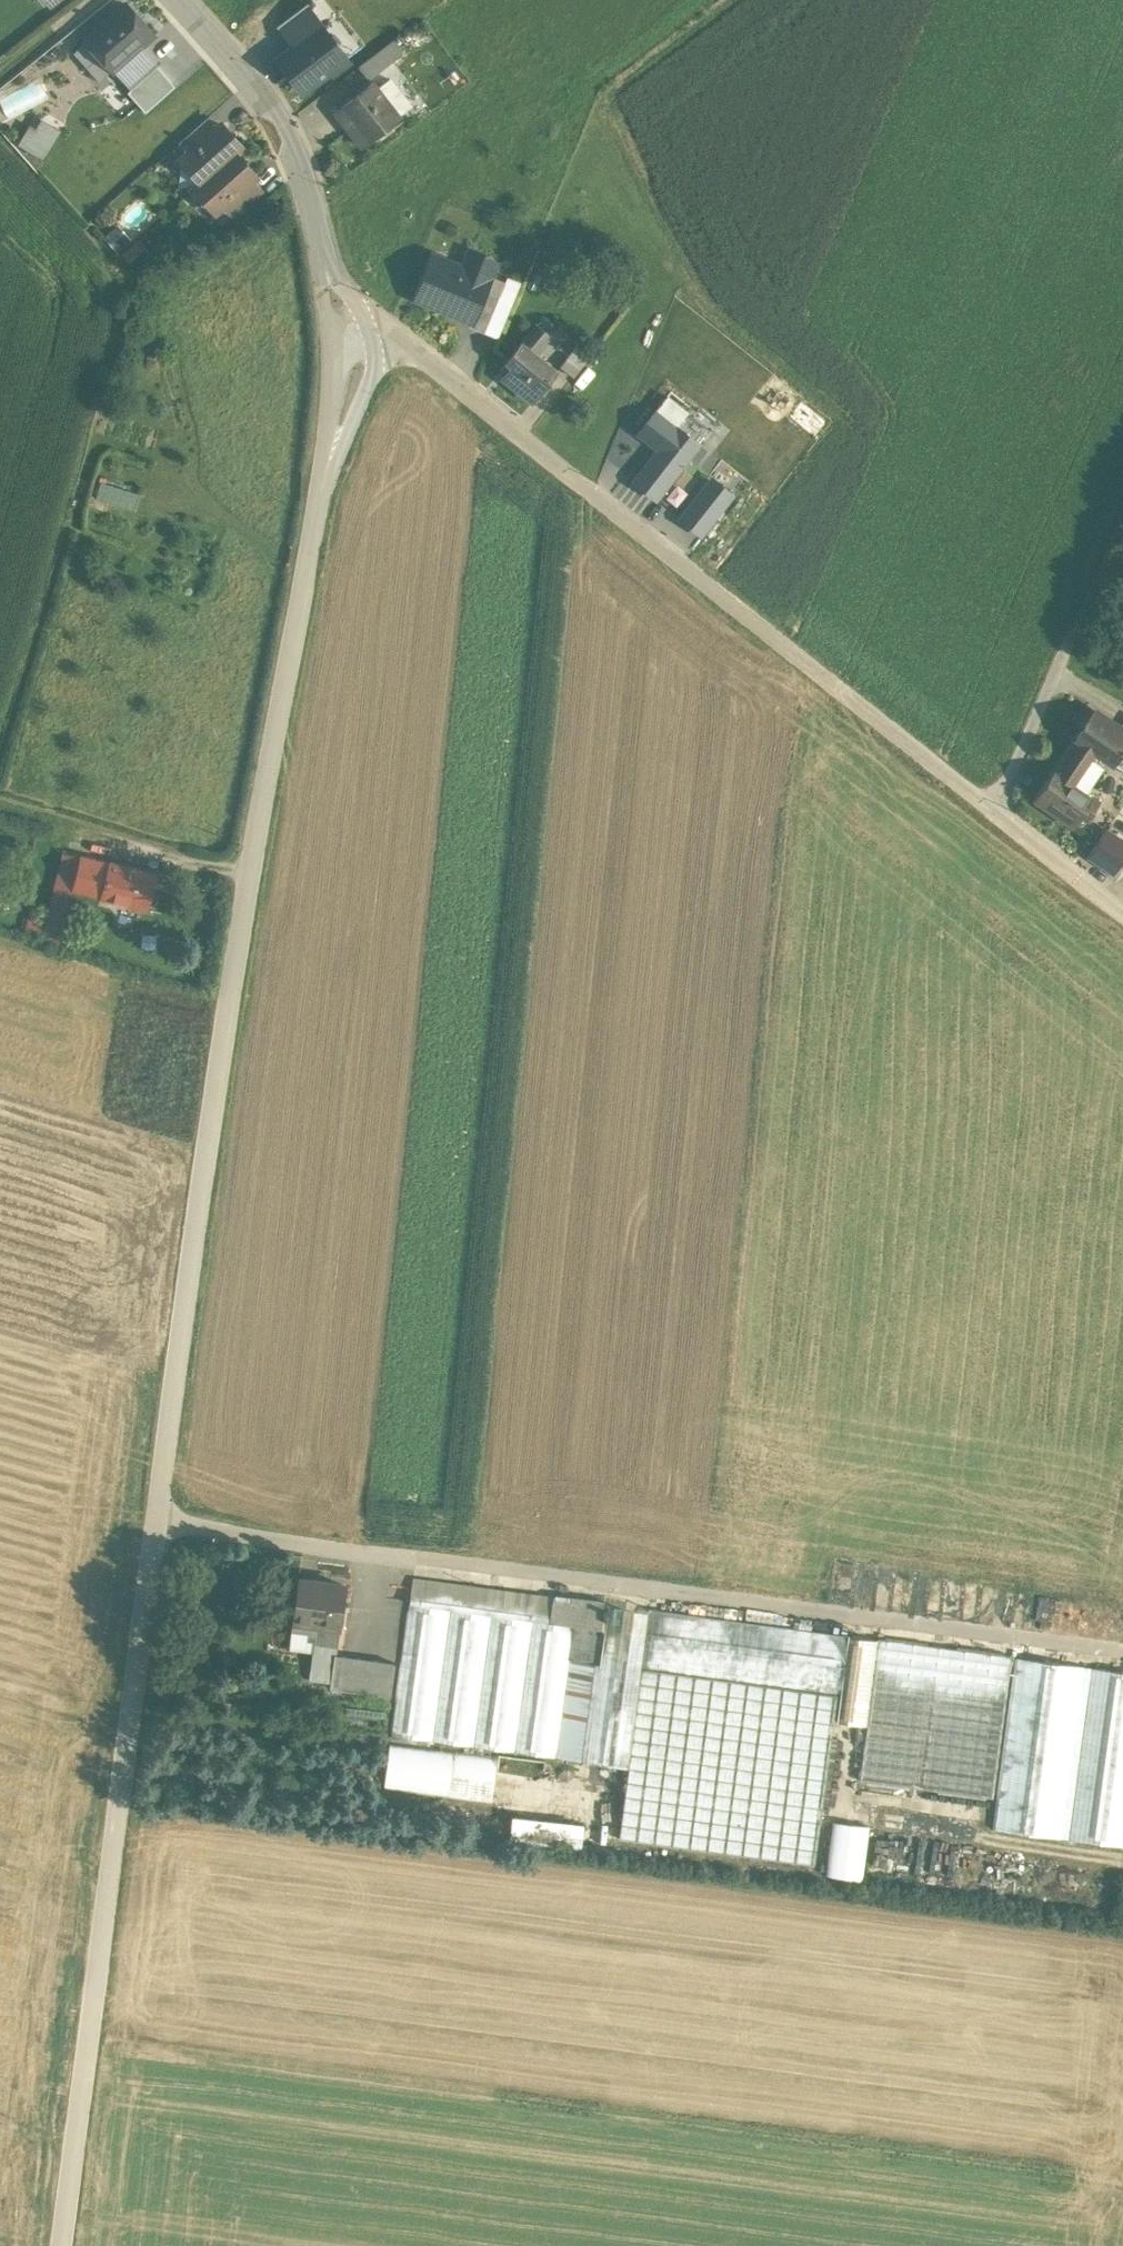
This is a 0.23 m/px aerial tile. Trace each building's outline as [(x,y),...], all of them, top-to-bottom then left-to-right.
[(50,12),(65,0),(41,0),(50,12)] [(308,4),(277,28),(292,48),(318,28),(323,24),(308,4)] [(126,5),(105,24),(99,23),(94,27),(94,33),(89,37),(101,50),(97,54),(112,71),(114,70),(139,47),(152,35),(126,5)] [(344,63),(318,28),(292,48),(277,59),(304,93),(344,63)] [(393,41),(358,68),(368,81),(403,54),(393,41)] [(139,47),(114,70),(131,90),(157,67),(139,47)] [(1,95),(9,116),(52,100),(44,79),(1,95)] [(372,83),(341,107),(354,124),(348,129),(362,147),(399,119),(372,83)] [(197,107),(168,133),(178,144),(207,118),(197,107)] [(207,118),(178,144),(187,154),(216,128),(207,118)] [(187,154),(180,160),(201,183),(234,154),(235,155),(242,148),(220,125),(216,128),(187,154)] [(54,141),(38,131),(36,134),(28,129),(22,139),(46,155),(54,141)] [(234,154),(201,183),(194,189),(215,213),(221,207),(252,180),(255,177),(235,155),(234,154)] [(252,180),(221,207),(231,219),(262,192),(252,180)] [(109,238),(125,252),(137,239),(120,225),(109,238)] [(134,261),(151,247),(144,238),(126,252),(134,261)] [(431,252),(412,299),(472,324),(485,291),(496,265),(469,253),(464,266),(431,252)] [(500,297),(485,291),(472,324),(470,328),(484,334),(500,297)] [(536,324),(506,361),(512,365),(502,378),(533,402),(556,372),(535,355),(551,336),(536,324)] [(578,344),(560,367),(573,377),(591,354),(578,344)] [(710,430),(668,397),(638,434),(659,450),(634,482),(655,499),(710,430)] [(139,491),(103,481),(98,500),(133,510),(139,491)] [(725,505),(704,488),(680,519),(700,536),(725,505)] [(1095,712),(1076,739),(1093,751),(1112,763),(1122,747),(1122,731),(1095,712)] [(1076,739),(1035,801),(1072,826),(1079,815),(1085,819),(1096,802),(1085,795),(1070,784),(1088,758),(1093,751),(1076,739)] [(1085,795),(1103,768),(1088,758),(1070,784),(1085,795)] [(1105,830),(1092,850),(1114,865),(1122,853),(1122,843),(1105,830)] [(81,858),(63,854),(55,885),(72,889),(81,858)] [(109,865),(81,858),(72,889),(101,896),(109,865)] [(155,875),(109,864),(109,865),(101,896),(100,898),(146,910),(155,875)] [(605,1604),(412,1578),(391,1736),(556,1758),(587,1762),(605,1627),(602,1626),(603,1620),(605,1620),(606,1614),(606,1613),(606,1610),(604,1610),(605,1604)] [(345,1586),(298,1580),(292,1623),(317,1625),(339,1628),(345,1586)] [(648,1610),(605,1604),(604,1610),(606,1610),(606,1613),(606,1614),(605,1620),(603,1620),(602,1626),(605,1627),(587,1762),(627,1768),(648,1610)] [(847,1637),(648,1610),(627,1768),(628,1768),(619,1840),(814,1866),(837,1695),(840,1695),(836,1723),(867,1727),(878,1641),(847,1637)] [(339,1628),(317,1625),(309,1680),(329,1683),(331,1683),(335,1655),(339,1628)] [(1010,1657),(878,1640),(867,1727),(860,1782),(992,1799),(1010,1657)] [(394,1663),(335,1655),(331,1683),(329,1683),(329,1689),(390,1697),(394,1663)] [(1084,1668),(1016,1658),(993,1830),(1062,1840),(1084,1668)] [(1084,1668),(1062,1840),(1122,1848),(1122,1673),(1084,1668)] [(496,1757),(390,1743),(384,1790),(490,1804),(496,1757)] [(583,1825),(512,1818),(509,1845),(580,1852),(583,1825)] [(869,1828),(833,1823),(826,1876),(862,1881),(869,1828)]
